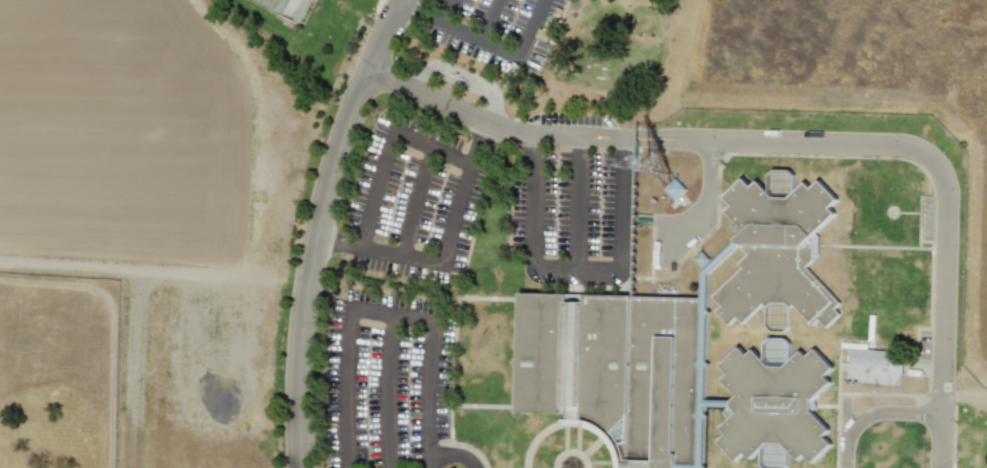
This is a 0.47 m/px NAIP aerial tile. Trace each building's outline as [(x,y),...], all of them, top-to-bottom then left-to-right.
[(298,21),(307,0),(246,0),(298,21)] [(686,190),(675,178),(664,189),(674,200),(686,190)] [(715,299),(745,271),(740,266),(751,258),(738,245),(748,236),(729,215),(735,210),(727,201),(746,183),(754,191),(760,186),(776,202),(792,203),(808,186),(814,192),(823,185),(841,204),(832,212),(838,218),(817,238),(817,262),(810,269),(843,306),(837,311),(842,318),(829,330),(822,322),(815,328),(796,308),(791,311),(788,305),(774,305),(769,309),(766,306),(746,325),(740,319),(731,328),(718,314),(724,309),(715,299)] [(648,260),(649,225),(633,224),(632,259),(648,260)] [(707,301),(704,467),(628,467),(628,466),(625,454),(620,444),(613,434),(604,427),(593,423),(582,418),(570,418),(519,417),(522,298),(707,301)] [(848,348),(847,383),(900,385),(902,350),(848,348)] [(720,446),(729,438),(723,432),(739,417),(733,411),(733,405),(739,400),(724,384),(731,378),(723,369),(742,351),(750,359),(756,354),(772,371),(787,371),(804,355),(810,361),(818,353),(836,372),(828,380),(833,386),(813,406),(813,414),(833,435),(827,440),(834,449),(815,467),(807,459),(801,464),(785,448),(769,448),(753,463),(747,457),(739,465),(720,446)]
